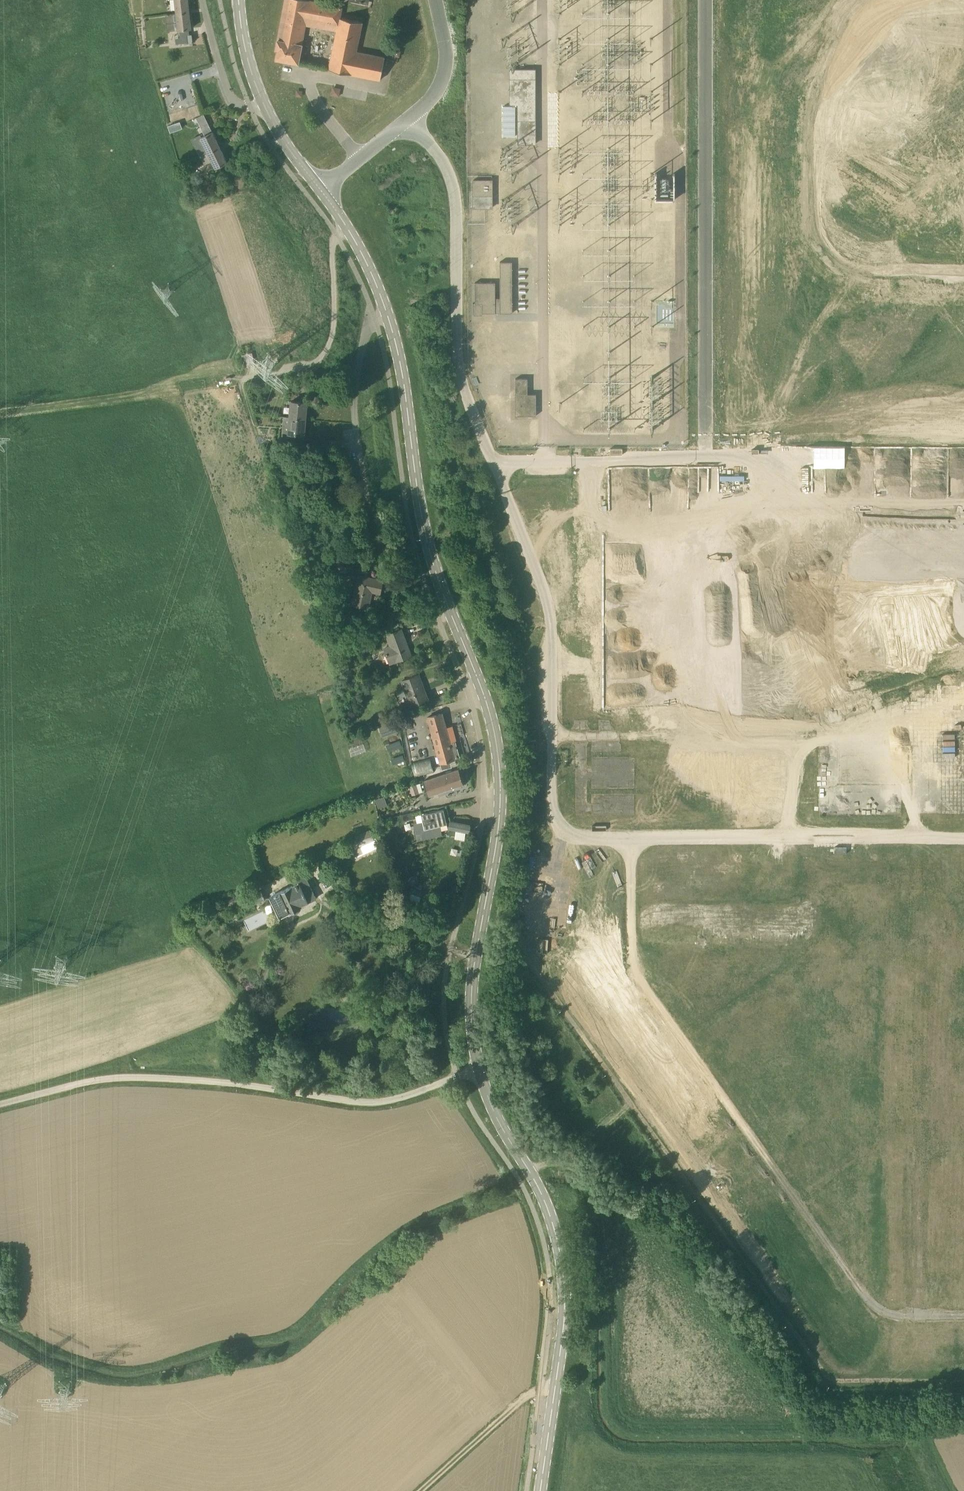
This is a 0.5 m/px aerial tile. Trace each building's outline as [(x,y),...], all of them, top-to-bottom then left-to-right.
[(186,11),(189,10),(188,0),(175,0),(176,13),(184,12),(184,14),(186,14),(186,11)] [(359,23),(337,19),(339,6),(307,0),(285,0),(278,40),(276,49),(278,49),(276,59),(298,63),(306,24),(335,29),(329,69),(381,80),(385,57),(354,51),(359,23)] [(191,28),(189,10),(186,11),(186,14),(184,14),(184,12),(176,13),(168,14),(169,23),(177,22),(178,30),(191,28)] [(536,144),(536,92),(536,69),(510,69),(510,104),(519,104),(518,144),(536,144)] [(512,138),(512,108),(500,108),(500,138),(512,138)] [(199,120),(199,128),(208,127),(208,119),(199,120)] [(180,122),(168,126),(171,132),(182,128),(180,122)] [(188,142),(184,129),(173,132),(177,146),(188,142)] [(201,156),(220,147),(213,132),(201,138),(204,144),(197,148),(201,156)] [(227,162),(220,147),(201,156),(205,164),(212,161),(215,168),(227,162)] [(675,193),(675,173),(655,173),(656,200),(674,200),(674,193),(675,193)] [(492,208),(492,180),(492,181),(474,181),(474,180),(473,180),(473,208),(492,208)] [(482,313),(500,313),(512,312),(512,262),(500,262),(500,303),(495,303),(495,283),(475,283),(475,303),(473,303),(474,315),(482,315),(482,313)] [(244,366),(255,364),(252,353),(242,355),(244,366)] [(291,401),(290,416),(283,416),(283,417),(290,417),(306,419),(307,402),(291,401)] [(306,419),(290,417),(289,433),(304,434),(306,419)] [(380,593),(383,580),(358,575),(352,604),(369,607),(372,591),(380,593)] [(389,664),(396,661),(411,655),(401,629),(386,635),(390,646),(383,648),(389,664)] [(411,705),(428,699),(419,674),(402,681),(411,705)] [(947,710),(960,710),(960,696),(947,696),(947,710)] [(434,737),(438,753),(439,756),(435,757),(437,762),(440,762),(442,770),(452,767),(450,760),(455,759),(455,758),(460,757),(456,741),(450,743),(442,713),(428,717),(432,733),(434,737)] [(378,725),(382,736),(399,730),(395,719),(378,725)] [(429,756),(410,762),(415,778),(433,772),(429,756)] [(428,796),(464,784),(459,769),(423,781),(428,796)] [(408,784),(410,793),(421,791),(419,782),(408,784)] [(377,797),(379,806),(385,805),(382,796),(377,797)] [(420,837),(442,832),(440,825),(447,824),(444,809),(422,814),(423,821),(417,823),(420,837)] [(449,821),(448,829),(469,833),(470,825),(449,821)] [(355,838),(359,846),(374,839),(370,831),(355,838)] [(278,916),(288,911),(290,910),(292,913),(294,914),(297,913),(298,910),(297,908),(316,899),(305,874),(296,878),(299,883),(269,897),(278,916)] [(249,905),(264,898),(261,891),(246,898),(249,905)]
